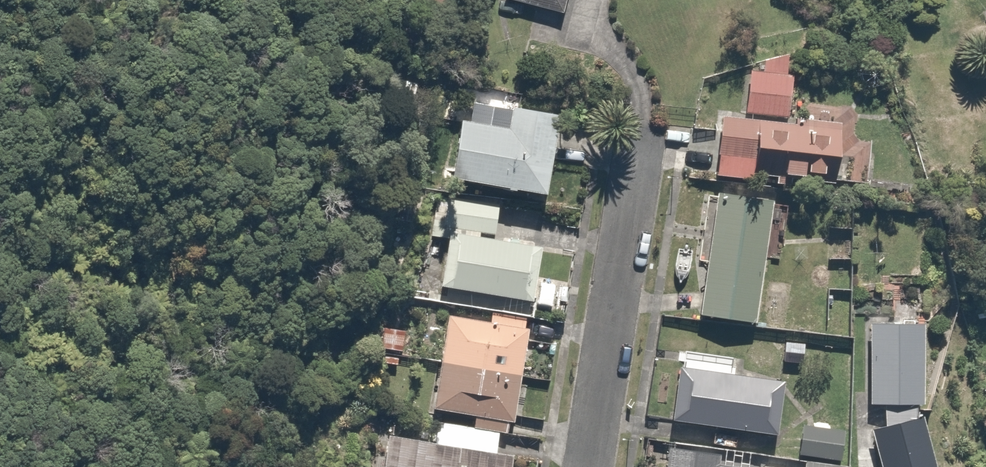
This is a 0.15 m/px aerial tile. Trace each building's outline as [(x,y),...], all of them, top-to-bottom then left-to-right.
[(495,18),(566,27),(570,0),(497,0),(495,18)] [(753,77),(752,119),(806,118),(805,80),(797,80),(794,62),(770,69),(770,78),(753,77)] [(448,129),(444,185),(553,193),(559,113),(509,109),(507,133),(448,129)] [(821,127),(722,125),(721,187),(758,188),(759,171),(802,172),(802,178),(826,179),(826,173),(862,174),(863,124),(821,123),(821,127)] [(780,206),(708,201),(700,325),(771,330),(780,206)] [(483,216),(418,215),(418,250),(482,251),(483,216)] [(422,255),(421,309),(528,312),(529,258),(422,255)] [(942,326),(879,324),(877,409),(940,411),(942,326)] [(509,343),(510,332),(470,329),(470,335),(420,331),(413,429),(454,432),(454,444),(496,447),(497,436),(506,437),(513,344),(509,343)] [(787,387),(673,380),(670,427),(784,434),(787,387)] [(874,441),(881,466),(951,466),(939,423),(874,441)] [(850,432),(799,431),(799,457),(850,459),(850,432)] [(665,451),(664,466),(722,466),(723,454),(665,451)] [(377,455),(376,466),(513,466),(513,465),(377,455)]
